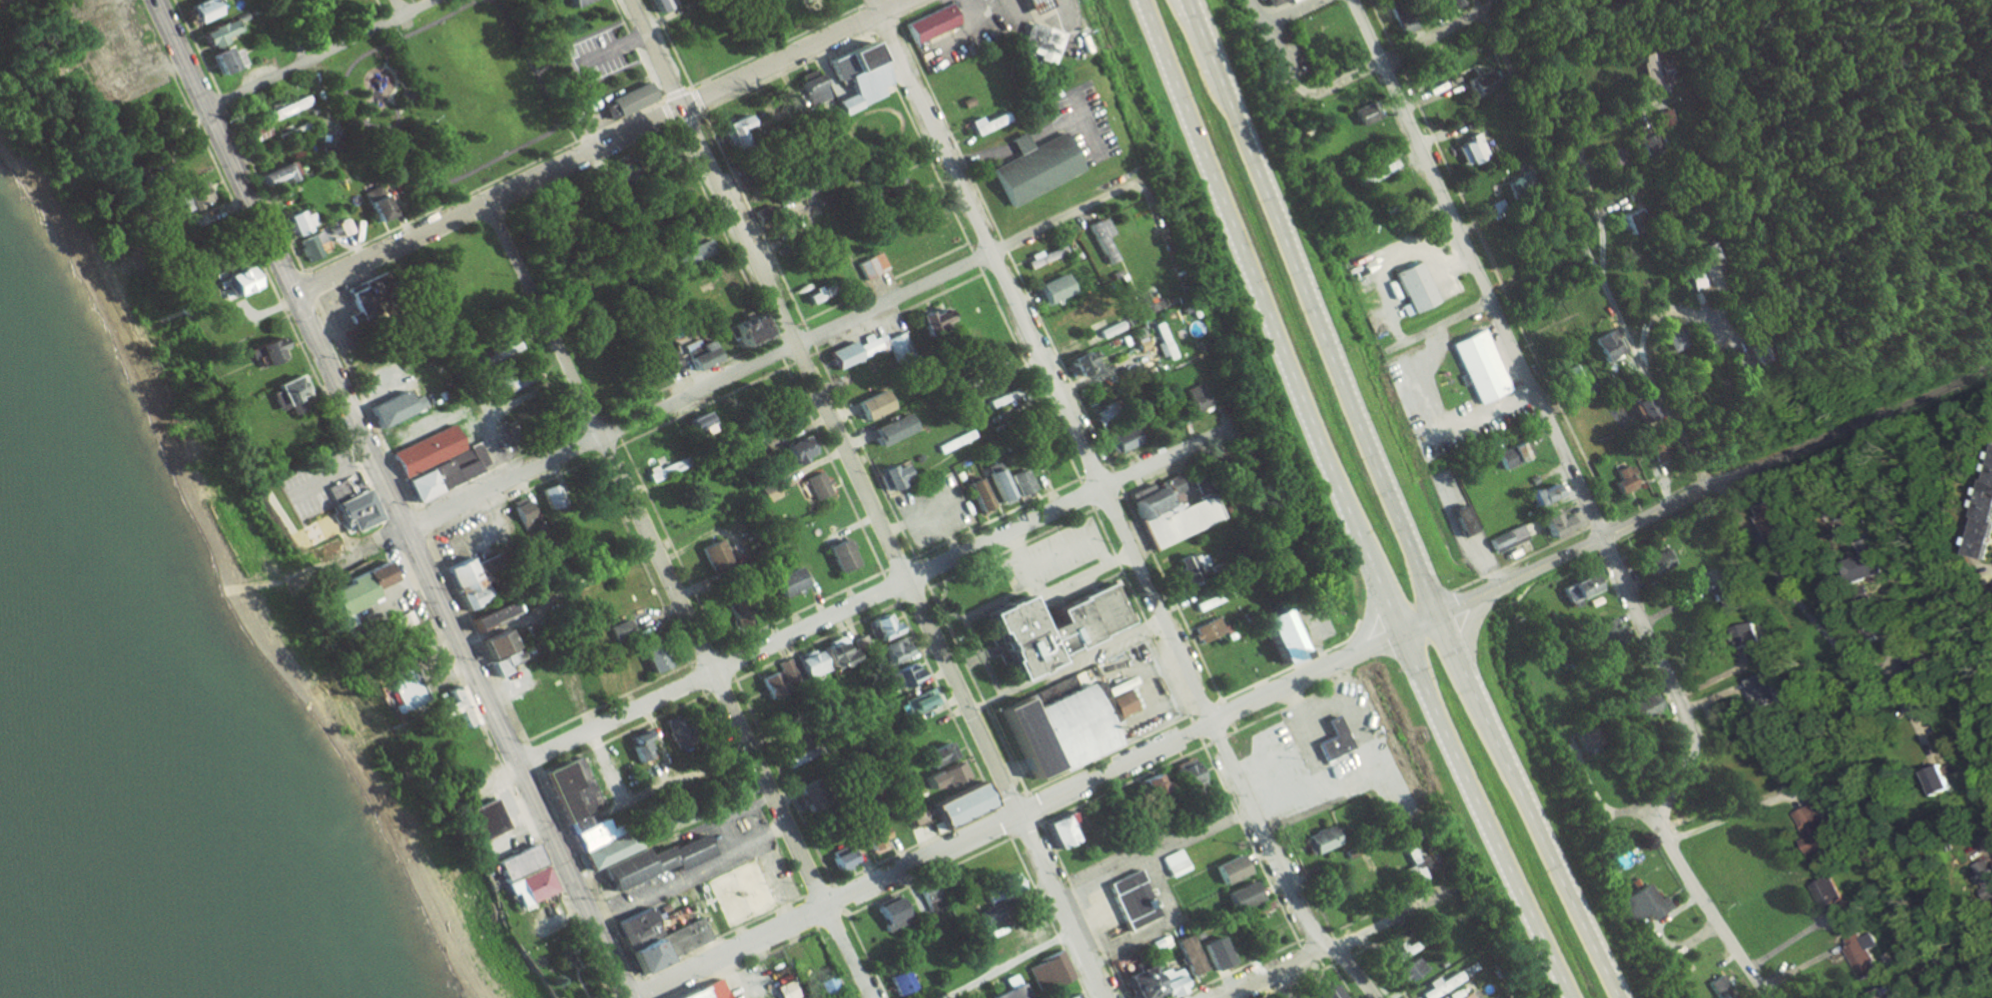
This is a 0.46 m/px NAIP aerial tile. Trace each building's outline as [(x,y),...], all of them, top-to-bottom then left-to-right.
[(221,9),(217,0),(199,0),(179,8),(186,24),(221,9)] [(569,9),(590,0),(565,0),(569,9)] [(651,13),(664,8),(661,0),(646,0),(651,13)] [(770,0),(757,0),(761,11),(773,6),(770,0)] [(1029,16),(1048,7),(1045,0),(1022,0),(1029,16)] [(1455,8),(1468,4),(1467,0),(1453,0),(1455,8)] [(901,24),(912,46),(956,25),(946,3),(901,24)] [(1392,13),(1399,36),(1415,31),(1407,8),(1392,13)] [(229,33),(224,21),(193,33),(200,50),(218,43),(216,38),(229,33)] [(1028,24),(1020,44),(1040,51),(1032,72),(1049,78),(1065,38),(1028,24)] [(826,65),(835,83),(843,79),(850,95),(835,102),(841,115),(889,91),(866,45),(826,65)] [(241,65),(235,46),(206,57),(213,76),(241,65)] [(1685,56),(1664,61),(1662,51),(1646,55),(1654,96),(1674,92),(1671,78),(1689,75),(1685,56)] [(792,80),(805,108),(826,99),(813,71),(792,80)] [(1470,97),(1496,90),(1492,72),(1466,78),(1470,97)] [(604,102),(613,122),(655,103),(646,83),(604,102)] [(398,92),(397,97),(400,102),(406,104),(412,101),(413,96),(410,90),(404,88),(398,92)] [(264,112),(268,122),(310,107),(306,97),(264,112)] [(1358,128),(1378,119),(1370,102),(1350,112),(1358,128)] [(1664,111),(1667,126),(1679,124),(1676,109),(1664,111)] [(965,122),(971,137),(1006,123),(1002,113),(979,123),(976,117),(965,122)] [(737,142),(734,133),(746,128),(740,115),(717,125),(726,146),(737,142)] [(246,131),(252,143),(268,134),(262,122),(246,131)] [(1455,143),(1466,166),(1488,155),(1478,133),(1455,143)] [(1648,157),(1665,149),(1659,133),(1641,141),(1648,157)] [(987,172),(1007,211),(1079,175),(1058,135),(1027,151),(1019,134),(1005,141),(1014,159),(987,172)] [(1625,166),(1622,149),(1608,151),(1610,168),(1625,166)] [(1398,168),(1394,160),(1364,174),(1369,183),(1398,168)] [(298,176),(292,161),(256,177),(260,187),(280,178),(282,183),(298,176)] [(623,166),(606,172),(611,187),(628,182),(623,166)] [(1531,193),(1529,186),(1541,183),(1538,171),(1507,178),(1512,197),(1531,193)] [(675,194),(686,189),(681,178),(670,183),(675,194)] [(180,211),(208,201),(202,185),(174,194),(180,211)] [(372,223),(391,215),(378,185),(359,193),(372,223)] [(301,217),(299,211),(285,216),(292,238),(307,232),(306,227),(313,224),(309,213),(301,217)] [(1624,215),(1629,228),(1637,225),(1632,212),(1624,215)] [(1114,259),(1103,237),(1110,234),(1102,217),(1085,225),(1104,264),(1114,259)] [(302,263),(320,257),(317,245),(324,242),(321,233),(295,241),(302,263)] [(713,256),(707,240),(690,247),(686,236),(669,243),(679,269),(713,256)] [(856,261),(862,279),(886,271),(879,253),(856,261)] [(1724,287),(1713,258),(1699,263),(1701,269),(1687,274),(1694,292),(1707,287),(1709,293),(1724,287)] [(1391,275),(1410,316),(1437,303),(1418,262),(1391,275)] [(244,272),(242,268),(219,278),(228,299),(256,287),(248,271),(244,272)] [(1067,293),(1060,274),(1034,283),(1041,303),(1067,293)] [(342,295),(354,316),(375,304),(363,283),(342,295)] [(925,314),(923,309),(912,314),(922,336),(939,329),(936,322),(946,317),(941,306),(925,314)] [(732,342),(762,332),(756,312),(733,320),(735,327),(728,329),(732,342)] [(1096,330),(1101,340),(1123,330),(1118,320),(1096,330)] [(1173,357),(1158,321),(1151,324),(1165,360),(1173,357)] [(1674,353),(1692,346),(1685,326),(1667,333),(1674,353)] [(1629,353),(1621,329),(1595,337),(1603,361),(1629,353)] [(883,339),(890,354),(909,346),(902,330),(883,339)] [(860,337),(862,343),(853,346),(858,358),(878,350),(872,332),(860,337)] [(1450,349),(1478,407),(1513,391),(1485,332),(1450,349)] [(280,349),(278,339),(245,348),(248,360),(255,358),(257,367),(276,362),(273,351),(280,349)] [(708,339),(698,343),(697,340),(681,346),(690,370),(716,359),(708,339)] [(1760,364),(1780,357),(1774,339),(1754,346),(1760,364)] [(823,351),(831,370),(857,360),(850,341),(823,351)] [(1093,367),(1085,349),(1064,358),(1072,376),(1093,367)] [(680,366),(676,352),(644,361),(648,376),(680,366)] [(504,394),(539,377),(529,359),(495,376),(504,394)] [(1566,370),(1571,393),(1588,389),(1582,366),(1566,370)] [(270,384),(278,405),(284,402),(289,415),(301,410),(294,395),(306,390),(298,372),(270,384)] [(1193,412),(1208,406),(1199,383),(1183,389),(1193,412)] [(368,412),(376,430),(425,408),(417,390),(368,412)] [(886,409),(879,390),(852,401),(860,420),(886,409)] [(1664,416),(1652,393),(1622,409),(1629,422),(1635,419),(1640,428),(1664,416)] [(682,419),(689,435),(711,427),(705,410),(682,419)] [(1177,426),(1189,422),(1185,410),(1172,414),(1177,426)] [(874,446),(910,430),(903,413),(866,429),(874,446)] [(1134,443),(1127,426),(1103,436),(1110,453),(1134,443)] [(389,458),(399,479),(462,450),(452,429),(389,458)] [(935,444),(939,453),(974,440),(971,431),(935,444)] [(813,452),(805,434),(779,446),(788,464),(813,452)] [(1531,457),(1526,440),(1493,451),(1498,467),(1531,457)] [(1659,461),(1674,456),(1669,440),(1654,445),(1659,461)] [(1985,559),(1991,527),(1991,443),(1990,442),(1964,554),(1985,559)] [(401,485),(410,505),(489,469),(480,450),(469,454),(473,464),(453,473),(449,463),(401,485)] [(684,467),(681,458),(644,473),(648,482),(684,467)] [(894,478),(901,475),(896,465),(888,469),(886,463),(874,469),(883,490),(897,484),(894,478)] [(1613,483),(1618,495),(1640,486),(1632,465),(1617,470),(1621,480),(1613,483)] [(994,500),(1006,496),(998,467),(986,470),(994,500)] [(1031,490),(1025,469),(1009,474),(1015,494),(1031,490)] [(813,499),(829,492),(819,470),(803,478),(813,499)] [(961,482),(974,511),(987,505),(973,476),(961,482)] [(324,488),(329,501),(346,493),(340,480),(324,488)] [(778,497),(772,481),(757,487),(764,503),(778,497)] [(1526,493),(1531,505),(1560,493),(1554,481),(1526,493)] [(537,487),(544,509),(560,504),(553,482),(537,487)] [(1129,499),(1155,553),(1223,521),(1211,495),(1172,513),(1159,485),(1129,499)] [(333,502),(346,530),(376,516),(363,488),(333,502)] [(1767,540),(1793,530),(1782,498),(1755,508),(1767,540)] [(514,522),(531,515),(524,499),(507,507),(514,522)] [(1471,531),(1463,506),(1449,510),(1457,536),(1471,531)] [(1544,535),(1574,525),(1570,513),(1556,518),(1554,511),(1538,516),(1544,535)] [(1492,554),(1526,537),(1520,524),(1486,541),(1492,554)] [(726,560),(717,538),(696,547),(705,569),(726,560)] [(854,563),(842,538),(822,547),(834,572),(854,563)] [(1844,562),(1853,583),(1881,571),(1867,538),(1857,542),(1862,555),(1844,562)] [(1642,560),(1649,576),(1677,563),(1669,547),(1642,560)] [(1171,558),(1175,566),(1168,570),(1175,585),(1195,575),(1184,552),(1171,558)] [(1189,557),(1192,570),(1206,566),(1202,553),(1189,557)] [(449,588),(458,584),(461,592),(454,595),(460,609),(483,600),(466,556),(441,566),(449,588)] [(322,592),(334,618),(374,600),(371,591),(396,580),(388,562),(322,592)] [(803,585),(795,566),(767,578),(775,597),(803,585)] [(1599,588),(1592,572),(1558,586),(1564,601),(1599,588)] [(1048,608),(1054,621),(1044,625),(1035,629),(1048,655),(1066,647),(1127,622),(1107,581),(1048,608)] [(1196,613),(1230,597),(1226,589),(1192,604),(1196,613)] [(1035,629),(1019,593),(979,613),(996,649),(1010,679),(1051,660),(1035,629)] [(471,630),(509,609),(503,598),(465,620),(471,630)] [(744,623),(740,600),(726,603),(729,625),(744,623)] [(1259,618),(1282,664),(1305,653),(1282,606),(1259,618)] [(399,631),(414,623),(408,610),(392,618),(399,631)] [(866,618),(872,639),(893,633),(888,612),(866,618)] [(1198,644),(1223,631),(1216,616),(1190,629),(1198,644)] [(1598,623),(1605,647),(1625,641),(1618,617),(1598,623)] [(632,632),(626,620),(607,628),(612,640),(632,632)] [(1755,642),(1750,622),(1729,627),(1734,647),(1755,642)] [(501,648),(510,644),(502,626),(473,639),(482,661),(502,652),(501,648)] [(876,646),(884,664),(907,654),(899,636),(876,646)] [(646,673),(663,665),(652,641),(635,649),(646,673)] [(818,645),(823,666),(834,663),(835,665),(849,661),(845,648),(844,648),(842,643),(837,644),(836,641),(818,645)] [(814,650),(793,657),(800,680),(822,673),(814,650)] [(766,699),(781,690),(779,687),(797,678),(787,657),(775,664),(778,671),(773,674),(771,670),(755,679),(766,699)] [(890,690),(918,677),(910,660),(882,673),(890,690)] [(380,674),(398,711),(426,698),(408,661),(380,674)] [(1769,681),(1760,683),(1759,676),(1746,679),(1751,706),(1773,701),(1769,681)] [(1105,698),(1106,698),(1115,718),(1140,707),(1127,677),(1101,688),(1105,698)] [(1107,729),(1138,715),(1128,693),(1110,701),(1100,680),(1087,687),(1107,729)] [(469,723),(452,684),(441,689),(446,701),(433,707),(437,718),(451,711),(458,728),(469,723)] [(938,703),(931,687),(902,701),(910,716),(938,703)] [(1020,701),(995,712),(1030,786),(1114,745),(1107,729),(1087,687),(1027,716),(1020,701)] [(1659,709),(1652,692),(1626,704),(1633,721),(1659,709)] [(685,737),(674,713),(659,719),(670,743),(685,737)] [(1323,720),(1335,715),(1351,748),(1321,761),(1313,743),(1330,737),(1323,720)] [(1571,733),(1577,751),(1597,745),(1591,727),(1571,733)] [(650,739),(647,729),(625,736),(632,760),(649,755),(644,741),(650,739)] [(951,756),(944,742),(918,754),(924,768),(951,756)] [(543,774),(572,837),(593,827),(588,816),(608,807),(584,755),(543,774)] [(1183,788),(1200,781),(1189,757),(1172,765),(1183,788)] [(918,776),(922,788),(936,783),(937,785),(959,777),(955,768),(959,766),(957,760),(918,776)] [(1927,795),(1948,787),(1944,776),(1953,772),(1949,760),(1919,771),(1927,795)] [(1161,791),(1156,773),(1136,779),(1141,797),(1161,791)] [(791,788),(795,797),(792,798),(796,805),(810,799),(802,783),(791,788)] [(926,808),(937,830),(991,805),(980,783),(926,808)] [(460,815),(473,844),(505,830),(493,801),(460,815)] [(1798,840),(1804,854),(1828,845),(1811,804),(1792,812),(1803,838),(1798,840)] [(1069,835),(1078,832),(1069,811),(1040,823),(1051,849),(1071,841),(1069,835)] [(570,838),(576,852),(612,836),(606,821),(593,827),(570,838)] [(868,856),(885,849),(875,822),(857,829),(868,856)] [(1339,842),(1333,828),(1327,831),(1325,827),(1301,837),(1309,855),(1339,842)] [(576,852),(584,874),(638,850),(629,830),(612,836),(576,852)] [(601,872),(612,895),(672,865),(677,876),(715,858),(703,834),(648,862),(643,851),(601,872)] [(1433,873),(1424,855),(1415,859),(1407,842),(1400,846),(1417,881),(1433,873)] [(542,868),(532,845),(495,861),(505,884),(542,868)] [(849,869),(847,864),(854,861),(848,845),(826,853),(834,875),(849,869)] [(1160,856),(1167,877),(1186,871),(1179,850),(1160,856)] [(1218,884),(1245,873),(1237,854),(1210,866),(1218,884)] [(1976,881),(1981,879),(1990,905),(1991,904),(1991,861),(1991,858),(1971,864),(1976,881)] [(505,884),(514,907),(552,891),(542,868),(505,884)] [(1108,886),(1119,910),(1130,933),(1160,919),(1138,872),(1108,886)] [(983,895),(987,903),(1015,890),(1007,873),(987,882),(991,891),(983,895)] [(1828,906),(1840,901),(1829,875),(1809,884),(1819,908),(1828,905),(1828,906)] [(917,887),(927,912),(941,907),(932,882),(917,887)] [(1222,892),(1227,910),(1256,901),(1250,883),(1222,892)] [(1629,922),(1643,914),(1647,919),(1668,907),(1662,895),(1655,899),(1646,883),(1617,900),(1629,922)] [(883,932),(905,923),(893,897),(872,906),(883,932)] [(1003,918),(997,904),(979,912),(984,926),(1003,918)] [(611,926),(623,951),(663,932),(651,907),(611,926)] [(624,950),(635,974),(714,939),(703,915),(663,932),(624,950)] [(1876,945),(1869,932),(1853,939),(1856,945),(1847,950),(1861,977),(1877,969),(1867,950),(1876,945)] [(1173,940),(1184,975),(1200,971),(1188,935),(1173,940)] [(1199,943),(1208,970),(1227,964),(1219,937),(1199,943)] [(1029,970),(1041,995),(1073,979),(1061,955),(1029,970)] [(1404,982),(1424,970),(1416,957),(1396,969),(1404,982)] [(1460,970),(1464,978),(1479,970),(1475,963),(1460,970)] [(885,975),(892,996),(911,989),(904,968),(885,975)] [(1183,988),(1177,969),(1166,972),(1165,969),(1153,973),(1159,996),(1183,988)] [(1419,994),(1421,997),(1431,997),(1463,982),(1458,972),(1438,982),(1436,977),(1426,982),(1429,988),(1419,994)] [(1719,974),(1706,984),(1716,997),(1724,997),(1732,992),(1719,974)] [(817,983),(825,997),(839,990),(831,975),(817,983)] [(722,978),(679,997),(733,997),(722,978)] [(1316,997),(1339,997),(1333,984),(1314,992),(1316,997)] [(1020,985),(1026,997),(995,997),(1020,985)] [(1459,989),(1447,995),(1449,997),(1458,997),(1463,996),(1459,989)]
